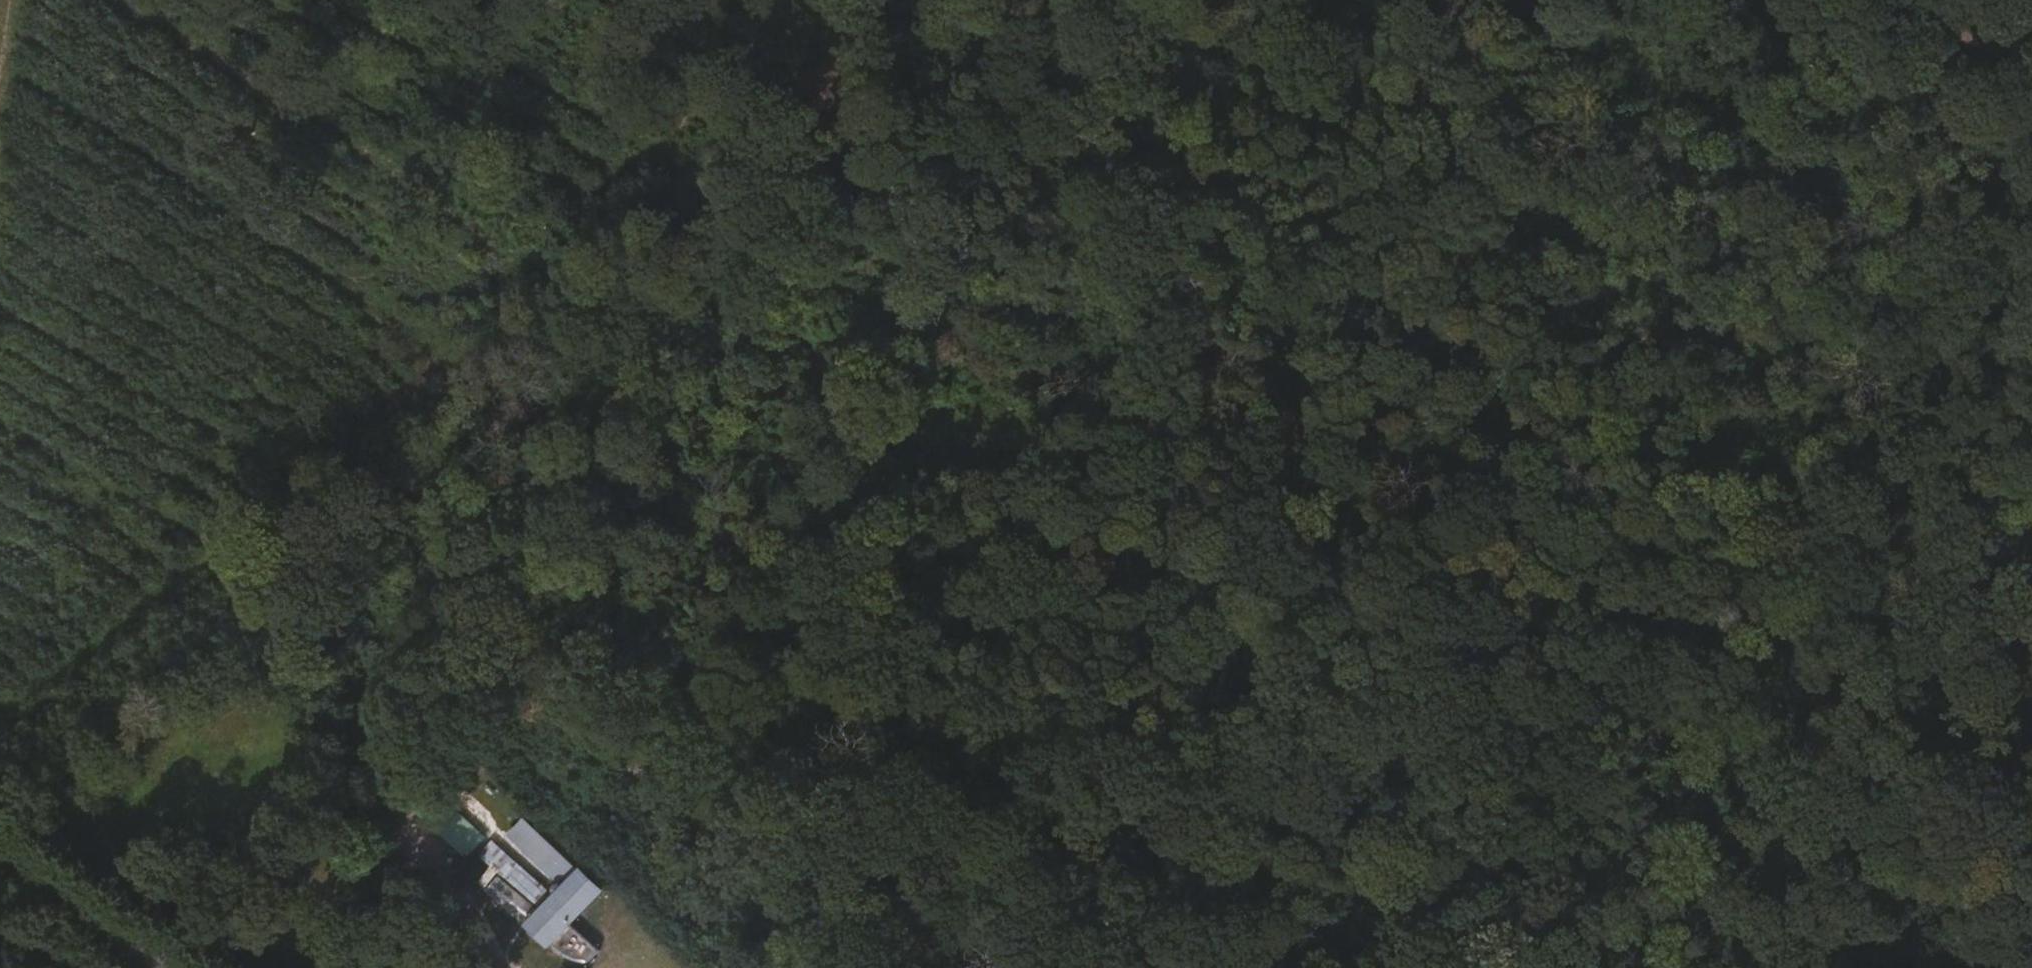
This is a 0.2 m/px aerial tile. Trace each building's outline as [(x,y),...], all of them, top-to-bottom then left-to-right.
[(585,870),(529,817),(510,835),(568,888),(585,870)] [(611,893),(585,870),(568,888),(544,915),(532,928),(557,949),(611,893)] [(544,915),(503,877),(490,890),(532,928),(544,915)]
